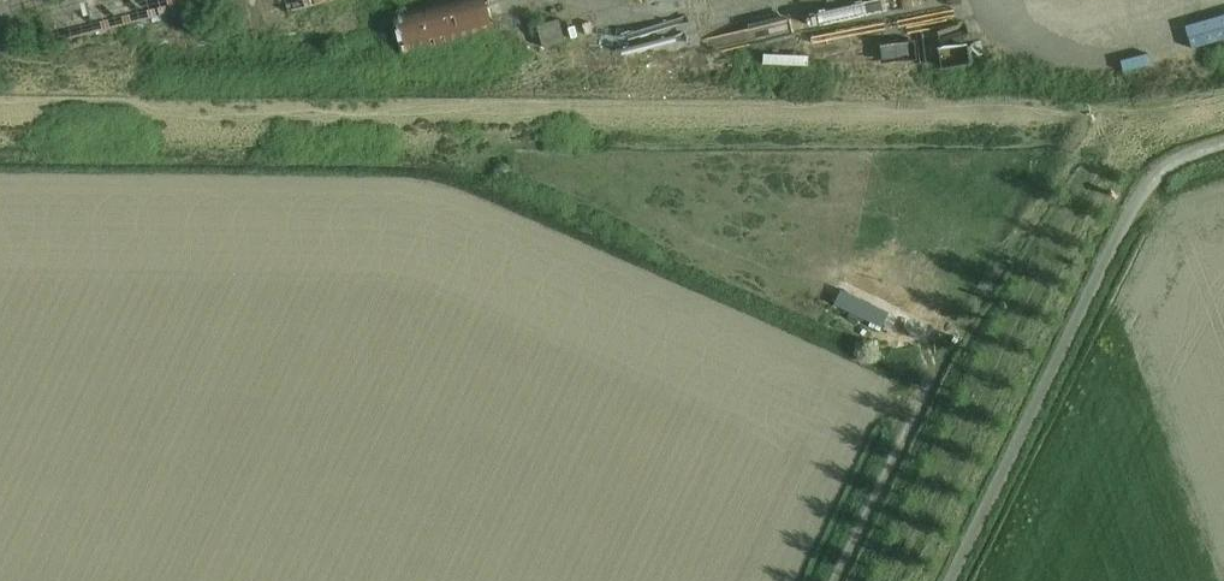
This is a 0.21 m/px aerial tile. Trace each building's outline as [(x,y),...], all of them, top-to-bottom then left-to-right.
[(75,14),(137,0),(72,0),(75,14)] [(288,12),(336,0),(285,0),(288,12)] [(392,14),(402,56),(495,34),(487,0),(448,0),(392,14)] [(589,18),(585,0),(561,0),(558,1),(563,24),(589,18)] [(870,31),(871,1),(840,0),(839,30),(870,31)] [(559,20),(537,26),(542,47),(564,41),(559,20)]
